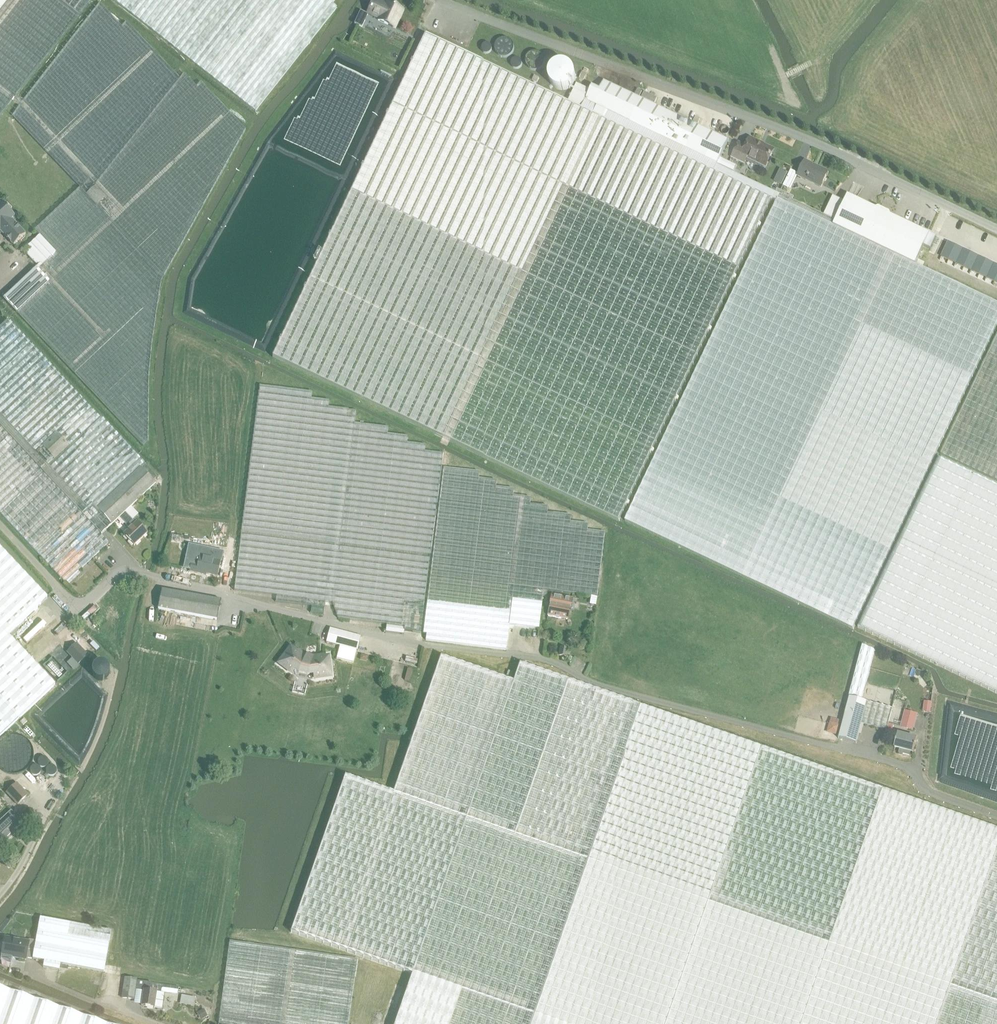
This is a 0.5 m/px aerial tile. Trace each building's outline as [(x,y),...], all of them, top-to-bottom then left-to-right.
[(0,14),(0,117),(11,102),(16,104),(20,106),(17,110),(12,116),(81,188),(35,232),(40,236),(23,252),(39,268),(52,282),(49,283),(16,314),(75,376),(143,447),(148,443),(148,378),(151,352),(161,283),(191,228),(196,220),(198,216),(208,197),(225,168),(245,131),(200,84),(196,88),(184,75),(180,80),(126,24),(121,28),(99,4),(41,78),(26,97),(24,100),(21,99),(16,97),(91,0),(11,0),(0,14)] [(11,0),(0,0),(0,14),(11,0)] [(193,65),(197,69),(213,81),(229,93),(234,97),(251,110),(255,113),(335,9),(330,5),(334,0),(111,0),(193,65)] [(394,29),(402,12),(385,4),(384,6),(374,1),(367,14),(378,19),(377,21),(394,29)] [(360,12),(354,25),(362,28),(367,15),(360,12)] [(425,35),(273,357),(349,393),(485,458),(621,522),(699,358),(773,201),(582,109),(568,103),(425,35)] [(577,85),(568,103),(582,109),(773,201),(774,199),(776,200),(780,192),(777,191),(775,193),(733,173),(736,167),(720,159),(728,141),(663,110),(604,82),(600,90),(592,87),(590,91),(587,90),(577,85)] [(644,93),(641,98),(654,104),(657,99),(644,93)] [(765,168),(773,150),(763,145),(762,146),(748,140),(745,147),(738,144),(731,158),(744,164),(746,158),(765,168)] [(821,189),(828,173),(805,162),(797,178),(821,189)] [(95,187),(86,196),(97,208),(106,199),(95,187)] [(780,192),(776,200),(777,200),(833,226),(835,222),(823,216),(792,201),(794,199),(780,192)] [(833,196),(823,216),(835,222),(844,202),(833,196)] [(835,222),(833,226),(915,266),(921,252),(927,255),(930,250),(924,247),(924,246),(930,249),(936,238),(890,216),(889,214),(878,208),(875,209),(847,196),(844,202),(835,222)] [(915,266),(833,226),(777,200),(624,522),(852,630),(996,325),(996,305),(915,266)] [(14,246),(25,235),(11,220),(15,216),(1,202),(0,202),(0,231),(5,237),(10,243),(11,243),(14,246)] [(948,243),(941,257),(949,261),(956,246),(948,243)] [(956,246),(949,261),(956,264),(963,250),(956,246)] [(963,250),(956,264),(964,268),(971,254),(963,250)] [(971,254),(964,268),(972,272),(978,257),(971,254)] [(978,257),(972,272),(979,275),(986,261),(978,257)] [(987,279),(994,264),(986,261),(979,275),(987,279)] [(987,279),(994,282),(996,277),(996,266),(994,264),(987,279)] [(3,300),(16,314),(49,283),(52,282),(39,268),(36,269),(3,300)] [(111,526),(96,510),(144,465),(101,418),(100,419),(53,369),(8,321),(0,328),(0,514),(65,584),(108,544),(101,535),(111,526)] [(990,352),(941,455),(996,482),(996,336),(990,352)] [(430,557),(442,454),(424,452),(425,445),(407,443),(407,437),(387,435),(388,428),(354,424),(356,411),(328,408),(329,402),(312,400),(312,393),(259,386),(246,498),(234,591),(276,597),(275,603),(311,607),(310,613),(323,615),(325,603),(332,604),(332,606),(337,619),(386,625),(385,633),(407,635),(408,627),(411,628),(411,634),(420,635),(430,557)] [(996,487),(938,459),(858,628),(916,655),(996,694),(996,488),(996,487)] [(132,521),(133,519),(138,515),(131,507),(155,485),(152,482),(157,478),(144,465),(96,510),(111,526),(118,519),(125,513),(132,521)] [(506,651),(509,626),(514,587),(544,591),(598,598),(604,534),(587,531),(588,525),(570,523),(571,517),(547,514),(548,507),(530,505),(531,499),(513,497),(514,491),(496,488),(496,482),(479,480),(479,474),(443,469),(423,634),(426,635),(425,641),(506,651)] [(125,513),(118,519),(129,530),(122,535),(132,547),(147,534),(133,519),(132,521),(125,513)] [(193,556),(197,538),(192,537),(191,543),(190,543),(182,549),(187,555),(193,556)] [(55,685),(8,634),(49,597),(0,544),(0,699),(19,719),(55,685)] [(217,577),(222,553),(215,551),(213,560),(199,557),(197,564),(191,563),(189,572),(206,576),(206,575),(217,577)] [(539,630),(544,591),(514,587),(509,626),(539,630)] [(158,610),(216,621),(220,601),(161,591),(158,610)] [(568,621),(571,608),(572,601),(552,597),(548,617),(568,621)] [(93,623),(98,618),(94,615),(89,620),(93,623)] [(329,629),(325,643),(339,646),(336,659),(353,664),(360,637),(329,629)] [(79,665),(85,660),(88,657),(76,644),(67,652),(79,665)] [(875,651),(862,646),(849,698),(838,739),(856,743),(862,724),(892,732),(894,725),(889,724),(893,709),(861,701),(875,651)] [(561,647),(559,656),(566,657),(567,649),(561,647)] [(291,648),(279,664),(291,673),(294,669),(299,672),(309,675),(314,674),(314,679),(331,677),(328,657),(320,658),(319,657),(310,658),(306,657),(299,652),(298,653),(291,648)] [(641,706),(519,664),(513,682),(440,657),(393,793),(345,776),(291,932),(412,974),(395,1023),(996,1023),(996,830),(641,706)] [(19,719),(0,699),(0,737),(19,719)] [(913,731),(917,715),(906,712),(902,728),(913,731)] [(915,747),(916,745),(915,745),(916,739),(898,734),(896,740),(895,740),(895,742),(896,742),(894,748),(899,749),(898,754),(911,758),(914,747),(915,747)] [(18,806),(28,797),(17,785),(7,794),(18,806)] [(21,829),(15,822),(18,819),(11,812),(0,822),(0,839),(5,844),(21,829)] [(111,931),(40,918),(36,941),(33,960),(44,962),(43,968),(59,971),(60,969),(61,965),(68,966),(104,973),(111,931)] [(32,960),(36,941),(29,940),(28,943),(5,938),(1,955),(2,955),(1,961),(11,963),(12,957),(17,958),(17,959),(25,960),(25,958),(32,960)] [(358,960),(230,942),(219,1023),(349,1023),(358,960)] [(125,983),(122,999),(134,1000),(136,990),(144,992),(141,1007),(154,1009),(155,1001),(162,1002),(163,994),(164,993),(155,992),(151,991),(152,984),(137,982),(137,980),(125,978),(125,983)] [(152,984),(151,991),(155,992),(164,993),(177,995),(178,988),(176,987),(169,986),(158,985),(152,984)] [(0,988),(0,1023),(103,1023),(0,988)] [(182,996),(180,1004),(194,1007),(195,998),(182,996)] [(204,1010),(197,1014),(200,1021),(208,1017),(204,1010)]
